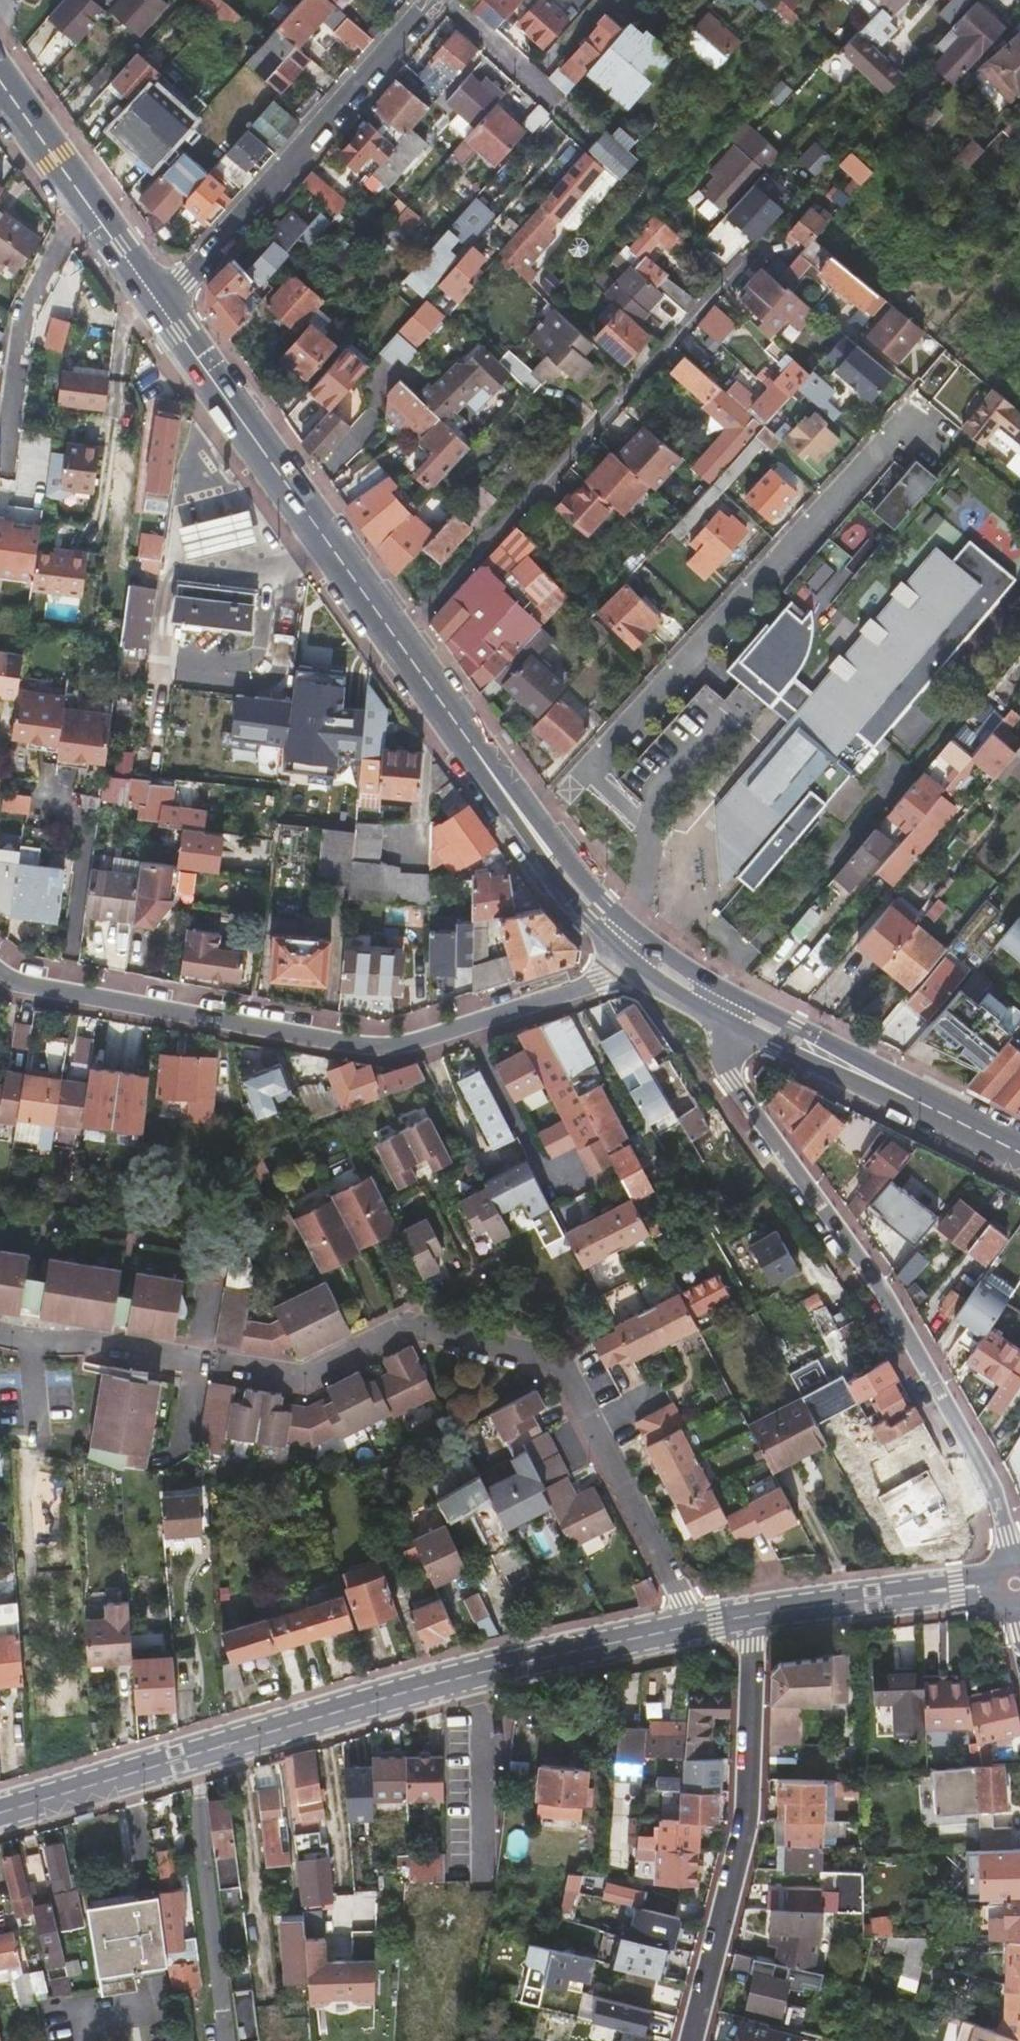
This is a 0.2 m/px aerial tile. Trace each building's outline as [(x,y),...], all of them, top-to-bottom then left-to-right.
[(92,0),(61,0),(48,14),(77,41),(104,11),(92,0)] [(123,21),(127,25),(139,35),(167,5),(162,0),(117,0),(108,9),(123,21)] [(223,2),(221,0),(202,0),(214,11),(223,2)] [(275,28),(294,45),(297,47),(320,20),(333,32),(336,29),(353,44),(364,32),(348,19),(327,0),(300,0),(275,28)] [(485,0),(481,0),(475,6),(497,26),(504,17),(499,13),(485,0)] [(505,18),(521,0),(485,0),(499,13),(504,17),(505,18)] [(540,46),(566,17),(547,0),(538,0),(516,24),(540,46)] [(779,0),(775,0),(763,14),(779,28),(792,13),(779,0)] [(876,8),(839,49),(840,50),(839,52),(841,54),(843,52),(886,91),(902,74),(875,50),(895,27),(886,19),(903,0),(883,0),(876,8)] [(976,1),(975,0),(952,26),(936,43),(945,51),(940,56),(933,64),(953,83),(966,68),(981,52),(1004,26),(993,16),(997,12),(991,7),(987,11),(976,1)] [(976,1),(987,11),(991,7),(984,0),(976,0),(976,1)] [(235,24),(241,18),(223,2),(214,11),(214,12),(228,24),(231,21),(235,24)] [(707,11),(693,27),(726,57),(740,41),(707,11)] [(596,22),(605,13),(604,12),(596,22)] [(561,68),(576,81),(586,69),(622,28),(605,13),(596,22),(599,24),(587,38),(581,46),(561,68)] [(622,28),(586,69),(601,82),(604,77),(617,89),(614,93),(626,104),(666,58),(654,47),(658,43),(644,30),(640,35),(626,23),(622,28)] [(693,27),(680,42),(713,71),(726,57),(693,27)] [(294,45),(275,28),(265,39),(245,62),(267,82),(279,93),(299,70),(284,56),(294,45)] [(438,95),(477,50),(454,30),(415,75),(425,83),(438,95)] [(368,36),(364,32),(353,44),(358,48),(368,36)] [(979,66),(1007,102),(1019,90),(1019,39),(1015,33),(979,66)] [(578,43),(581,46),(587,38),(584,36),(578,43)] [(670,53),(658,43),(654,47),(666,58),(670,53)] [(297,47),(294,45),(284,56),(299,70),(309,58),(297,47)] [(132,56),(127,62),(131,66),(137,60),(132,56)] [(667,59),(666,58),(626,104),(628,105),(667,59)] [(127,62),(123,67),(127,70),(131,66),(127,62)] [(110,81),(116,73),(105,63),(88,82),(100,92),(110,81)] [(558,66),(548,77),(566,93),(576,81),(561,68),(558,66)] [(123,67),(116,73),(110,81),(100,92),(88,105),(103,118),(138,80),(127,70),(123,67)] [(497,100),(503,92),(486,76),(479,84),(468,74),(443,102),(472,128),(497,100)] [(604,77),(601,82),(614,93),(617,89),(604,77)] [(408,129),(438,95),(425,83),(418,90),(416,88),(411,94),(395,80),(370,108),(374,111),(370,114),(379,122),(386,128),(381,133),(395,145),(408,129)] [(779,81),(766,95),(776,104),(790,90),(779,81)] [(279,93),(267,82),(262,88),(274,99),(279,93)] [(313,91),(289,117),(298,124),(321,99),(313,91)] [(501,104),(497,100),(472,128),(445,159),(449,163),(453,158),(461,165),(478,145),(497,161),(523,131),(514,122),(498,109),(501,104)] [(271,102),(246,130),(252,135),(273,153),(298,124),(289,117),(271,102)] [(518,118),(501,104),(498,109),(514,122),(518,118)] [(925,113),(923,116),(931,122),(939,113),(931,106),(925,113)] [(531,133),(547,115),(538,107),(522,125),(531,133)] [(910,116),(917,122),(923,116),(925,113),(918,107),(910,116)] [(917,122),(916,123),(920,127),(924,130),(931,122),(923,116),(917,122)] [(732,143),(748,125),(740,118),(724,135),(732,143)] [(360,129),(365,123),(362,120),(357,126),(360,129)] [(379,163),(395,145),(381,133),(374,128),(367,121),(365,123),(360,129),(337,155),(354,170),(362,161),(369,154),(373,157),(379,163)] [(386,128),(379,122),(374,128),(381,133),(386,128)] [(1019,150),(1019,149),(1019,141),(1017,138),(1019,135),(1019,134),(1008,122),(999,130),(1018,149),(1019,150)] [(750,138),(755,131),(748,125),(732,143),(710,167),(715,171),(712,175),(698,189),(700,191),(750,138)] [(424,143),(408,129),(395,145),(379,163),(369,174),(378,181),(385,187),(398,172),(402,176),(423,152),(420,148),(424,143)] [(226,153),(214,166),(220,170),(241,188),(252,176),(243,168),(250,160),(259,168),(273,153),(252,135),(246,130),(226,153)] [(769,155),(775,149),(755,131),(750,138),(769,155)] [(602,133),(587,149),(620,177),(634,161),(602,133)] [(970,137),(953,156),(964,167),(982,148),(970,137)] [(758,167),(769,155),(750,138),(700,191),(706,196),(695,208),(707,219),(717,207),(719,209),(758,167)] [(775,160),(780,154),(775,149),(769,155),(775,160)] [(165,222),(183,201),(207,174),(183,152),(162,176),(161,174),(139,199),(165,222)] [(617,181),(584,152),(497,253),(515,267),(513,268),(528,283),(531,279),(536,274),(528,267),(540,253),(538,251),(547,241),(549,243),(555,236),(548,230),(557,220),(572,233),(617,181)] [(844,162),(865,180),(872,172),(852,153),(844,162)] [(366,164),(373,157),(369,154),(362,161),(366,164)] [(764,172),(775,160),(769,155),(758,167),(764,172)] [(183,201),(209,224),(224,208),(212,198),(218,191),(223,187),(213,178),(220,170),(214,166),(207,174),(183,201)] [(707,171),(712,175),(715,171),(710,167),(707,171)] [(345,202),(309,170),(300,181),(336,212),(345,202)] [(371,190),(378,181),(369,174),(362,183),(371,190)] [(753,185),(726,214),(752,238),(779,209),(771,202),(781,191),(763,174),(753,185)] [(212,198),(224,208),(230,201),(218,191),(212,198)] [(419,216),(405,205),(389,223),(402,235),(419,216)] [(257,247),(244,262),(248,266),(249,268),(264,280),(271,271),(286,254),(284,252),(296,237),(307,224),(290,210),(279,222),(275,219),(266,230),(270,234),(257,248),(257,247)] [(789,232),(804,245),(824,223),(810,210),(789,232)] [(1,274),(8,264),(17,271),(38,241),(7,216),(5,218),(0,213),(0,273),(1,274)] [(312,240),(317,234),(326,223),(315,214),(307,224),(296,237),(307,247),(310,242),(312,240)] [(679,245),(683,241),(667,227),(653,214),(642,226),(645,229),(628,249),(625,246),(618,253),(679,309),(680,310),(690,299),(665,277),(666,276),(644,255),(657,241),(667,249),(674,240),(679,245)] [(312,240),(316,243),(320,237),(317,234),(312,240)] [(883,299),(811,239),(778,277),(786,284),(805,262),(869,315),(872,312),(877,316),(880,312),(884,315),(867,335),(897,360),(921,331),(888,303),(883,299)] [(446,250),(437,241),(425,255),(418,263),(420,264),(396,293),(412,306),(446,266),(438,259),(446,250)] [(540,253),(549,243),(547,241),(538,251),(540,253)] [(612,302),(637,324),(647,312),(646,310),(653,303),(671,320),(680,310),(679,309),(618,253),(611,261),(625,275),(614,288),(599,274),(591,283),(612,302)] [(243,271),(232,258),(227,264),(207,286),(205,306),(210,314),(227,338),(251,311),(272,287),(264,280),(249,268),(248,266),(243,271)] [(471,273),(457,261),(439,282),(448,290),(460,278),(463,281),(471,273)] [(770,338),(771,338),(789,318),(800,327),(812,313),(759,268),(747,283),(748,285),(745,289),(748,292),(741,301),(765,321),(759,328),(770,338)] [(264,280),(272,287),(279,278),(271,271),(264,280)] [(296,331),(322,301),(291,273),(265,304),(296,331)] [(412,316),(411,315),(396,332),(399,335),(403,330),(418,343),(442,318),(439,315),(449,302),(442,295),(431,308),(424,301),(412,316)] [(680,310),(686,315),(698,301),(690,299),(680,310)] [(621,364),(648,334),(637,324),(612,302),(597,319),(605,326),(593,338),(621,364)] [(735,324),(715,305),(698,324),(718,343),(735,324)] [(505,347),(495,358),(509,372),(522,384),(530,392),(544,376),(548,381),(559,368),(574,382),(590,364),(580,355),(590,343),(579,333),(553,307),(540,322),(537,318),(533,323),(536,326),(526,337),(543,354),(529,369),(505,347)] [(63,340),(67,326),(51,321),(43,345),(61,351),(63,340)] [(842,334),(844,332),(831,322),(825,329),(838,340),(842,334)] [(280,357),(304,378),(333,345),(309,323),(280,357)] [(399,335),(396,332),(378,352),(391,363),(397,356),(405,364),(417,350),(399,335)] [(891,375),(842,334),(838,340),(834,344),(823,356),(835,366),(831,370),(868,402),(891,375)] [(729,393),(763,423),(796,386),(809,371),(793,357),(786,351),(771,338),(770,338),(763,347),(785,366),(777,374),(766,365),(756,376),(767,385),(757,397),(739,381),(735,386),(729,393)] [(495,358),(477,340),(461,356),(461,363),(453,371),(448,371),(433,387),(429,383),(417,396),(439,417),(455,433),(459,429),(467,421),(455,410),(481,383),(490,392),(509,372),(495,358)] [(753,434),(762,424),(763,423),(729,393),(711,378),(685,356),(672,370),(707,402),(703,406),(727,426),(691,466),(709,483),(711,481),(726,464),(739,450),(753,434)] [(59,371),(55,403),(76,406),(81,367),(75,366),(73,373),(59,371)] [(107,371),(81,367),(76,406),(103,410),(107,371)] [(818,405),(825,397),(832,389),(811,369),(809,371),(796,386),(818,405)] [(711,378),(729,393),(735,386),(717,371),(711,378)] [(439,417),(417,396),(399,379),(388,390),(400,403),(418,421),(416,424),(424,432),(439,417)] [(1011,405),(992,389),(959,428),(979,444),(996,424),(1019,444),(1019,416),(1009,407),(1011,405)] [(818,405),(831,418),(839,410),(825,397),(818,405)] [(179,403),(177,403),(157,401),(156,402),(157,402),(153,433),(152,433),(152,434),(161,435),(159,446),(150,445),(146,476),(143,495),(142,501),(165,504),(166,498),(167,490),(169,475),(179,403)] [(418,421),(400,403),(398,405),(416,424),(418,421)] [(333,404),(301,441),(316,463),(349,427),(338,417),(342,412),(333,404)] [(761,442),(769,449),(779,437),(800,455),(805,450),(816,460),(839,437),(824,423),(826,421),(814,410),(807,417),(803,414),(799,418),(791,427),(784,420),(772,433),(762,424),(753,434),(761,442)] [(439,417),(424,432),(454,462),(469,447),(455,433),(439,417)] [(631,468),(646,481),(652,486),(679,456),(643,425),(627,443),(617,454),(632,467),(631,468)] [(469,447),(472,442),(459,429),(455,433),(469,447)] [(161,435),(152,434),(150,445),(159,446),(161,435)] [(747,457),(761,442),(753,434),(739,450),(747,457)] [(613,451),(617,454),(627,443),(623,439),(613,451)] [(63,453),(49,451),(43,495),(58,498),(72,490),(91,492),(97,447),(64,443),(63,453)] [(726,464),(734,472),(747,457),(739,450),(726,464)] [(612,504),(620,512),(646,481),(631,468),(611,451),(585,480),(612,504)] [(1015,454),(1004,466),(1019,479),(1019,459),(1015,454)] [(711,481),(719,489),(734,472),(726,464),(711,481)] [(948,487),(926,468),(881,518),(903,537),(919,519),(918,518),(930,504),(932,505),(948,487)] [(771,520),(778,513),(787,503),(796,492),(772,470),(747,498),(771,520)] [(380,481),(346,505),(375,547),(407,513),(387,485),(395,479),(391,473),(380,481)] [(430,477),(436,482),(439,478),(433,473),(430,477)] [(553,506),(585,534),(612,504),(585,480),(579,487),(574,483),(553,506)] [(677,538),(720,490),(719,489),(711,481),(709,483),(683,512),(667,529),(677,538)] [(433,534),(422,546),(438,561),(468,528),(463,523),(490,495),(478,484),(452,513),(433,534)] [(972,508),(961,498),(950,510),(962,520),(972,508)] [(31,578),(35,552),(41,504),(7,499),(0,549),(0,574),(31,578)] [(787,503),(778,513),(782,516),(791,506),(787,503)] [(422,525),(433,534),(452,513),(442,504),(422,525)] [(253,543),(245,510),(179,527),(187,559),(253,543)] [(693,553),(711,568),(727,550),(732,545),(745,530),(729,515),(727,517),(723,514),(718,510),(708,521),(704,525),(689,543),(696,549),(693,553)] [(375,547),(395,575),(422,546),(433,534),(422,525),(408,512),(407,513),(375,547)] [(515,527),(499,544),(518,564),(527,555),(526,553),(534,545),(515,527)] [(141,556),(158,559),(160,541),(144,539),(141,556)] [(499,544),(479,567),(487,566),(493,578),(508,591),(522,578),(519,574),(523,569),(518,564),(499,544)] [(732,545),(727,550),(731,554),(736,549),(732,545)] [(770,623),(730,668),(744,680),(789,720),(846,773),(852,778),(855,774),(861,779),(890,745),(881,738),(1009,589),(962,548),(946,567),(931,554),(899,592),(894,588),(882,602),(887,606),(865,631),(861,627),(849,640),(854,644),(833,669),(828,665),(816,679),(821,683),(798,709),(780,693),(792,678),(799,670),(803,664),(805,661),(808,655),(811,649),(813,645),(816,638),(816,636),(817,634),(818,629),(818,625),(819,621),(819,614),(818,611),(807,624),(790,609),(774,627),(770,623)] [(57,554),(84,558),(85,552),(58,549),(57,554)] [(30,589),(52,592),(57,554),(51,553),(35,552),(31,578),(30,589)] [(703,577),(711,568),(693,553),(685,561),(703,577)] [(57,554),(52,592),(80,595),(84,558),(57,554)] [(541,598),(556,584),(527,555),(518,564),(523,569),(519,574),(522,578),(541,598)] [(145,574),(156,575),(158,559),(141,556),(140,556),(139,567),(145,574)] [(428,622),(479,693),(495,675),(537,628),(539,626),(527,614),(518,605),(521,603),(508,591),(493,578),(487,566),(479,567),(428,622)] [(596,610),(632,645),(661,617),(653,610),(656,606),(644,594),(641,598),(625,582),(596,610)] [(177,583),(171,621),(247,630),(251,606),(252,606),(254,591),(221,587),(221,588),(177,583)] [(119,642),(138,644),(145,586),(126,584),(119,642)] [(539,626),(566,595),(556,584),(541,598),(527,614),(539,626)] [(537,628),(495,675),(536,713),(552,696),(550,695),(562,682),(553,674),(546,667),(531,654),(547,638),(537,628)] [(119,642),(117,658),(136,661),(138,644),(119,642)] [(15,700),(16,689),(21,655),(0,652),(0,698),(15,700)] [(546,667),(553,674),(557,670),(549,664),(546,667)] [(337,763),(360,764),(365,707),(343,706),(346,675),(296,668),(291,702),(236,695),(230,740),(285,746),(282,769),(335,776),(337,763)] [(360,764),(357,802),(372,803),(373,792),(381,793),(418,796),(422,752),(383,748),(385,732),(385,724),(387,711),(367,683),(365,707),(360,764)] [(13,713),(9,738),(26,740),(41,742),(40,750),(57,752),(63,708),(64,696),(16,689),(15,700),(13,714),(13,713)] [(532,726),(544,736),(550,742),(563,753),(587,726),(557,698),(532,726)] [(57,752),(55,765),(71,768),(72,760),(76,761),(83,711),(63,708),(57,752)] [(1019,757),(1019,740),(1008,731),(1019,716),(1011,709),(991,732),(1015,752),(1014,752),(1019,757)] [(76,761),(88,763),(103,765),(110,714),(83,711),(76,761)] [(714,807),(719,888),(737,867),(741,870),(736,876),(746,884),(752,889),(792,842),(800,833),(821,809),(818,806),(846,773),(789,720),(720,800),(714,807)] [(950,740),(970,757),(982,743),(961,726),(950,740)] [(982,743),(970,757),(994,777),(996,774),(1014,752),(1015,752),(991,732),(982,743)] [(550,742),(544,736),(540,741),(546,747),(550,742)] [(41,742),(26,740),(26,747),(40,750),(41,742)] [(959,770),(960,769),(970,757),(950,740),(938,753),(955,767),(959,770)] [(124,761),(132,762),(133,747),(126,746),(124,761)] [(1019,777),(1019,757),(1014,752),(996,774),(1003,779),(1012,770),(1019,777)] [(76,761),(76,768),(87,770),(88,763),(76,761)] [(430,821),(430,825),(432,825),(432,869),(453,870),(465,862),(471,858),(476,855),(484,868),(503,857),(436,763),(430,763),(430,791),(432,791),(450,817),(436,825),(436,821),(430,821)] [(959,770),(955,767),(945,778),(950,782),(959,770)] [(938,795),(943,790),(923,772),(893,807),(899,813),(906,818),(899,826),(901,828),(907,833),(935,800),(938,795)] [(102,776),(99,798),(127,801),(129,780),(102,776)] [(130,777),(129,780),(127,801),(126,803),(139,805),(137,820),(157,822),(157,826),(181,829),(203,832),(206,813),(168,807),(171,787),(162,786),(163,781),(158,780),(130,777)] [(373,792),(372,803),(380,804),(381,793),(373,792)] [(0,804),(0,809),(27,812),(29,797),(2,793),(0,804)] [(902,838),(876,869),(876,870),(891,883),(953,808),(938,795),(935,800),(907,833),(902,838)] [(886,815),(899,826),(906,818),(899,813),(893,807),(886,815)] [(348,898),(429,905),(429,876),(399,873),(380,866),(378,865),(381,825),(355,822),(354,828),(354,831),(350,871),(348,898)] [(320,867),(350,871),(354,831),(324,828),(320,867)] [(897,833),(902,838),(907,833),(901,828),(897,833)] [(176,868),(178,868),(216,874),(222,835),(203,832),(181,829),(176,868)] [(838,872),(834,877),(849,889),(890,842),(874,829),(849,859),(838,872)] [(804,837),(800,833),(792,842),(797,846),(804,837)] [(9,907),(8,913),(11,913),(18,863),(20,846),(19,846),(18,853),(0,850),(0,906),(9,907)] [(18,863),(11,913),(56,920),(62,869),(27,864),(29,847),(20,846),(18,863)] [(111,873),(137,876),(139,862),(120,859),(113,858),(111,873)] [(137,876),(131,920),(131,922),(148,925),(152,925),(172,898),(173,892),(175,893),(178,868),(176,868),(164,866),(139,862),(137,876)] [(90,870),(84,914),(131,920),(137,876),(111,873),(90,870)] [(499,918),(514,916),(511,900),(510,893),(508,875),(489,878),(488,873),(487,873),(486,870),(474,871),(473,875),(473,877),(473,894),(473,921),(473,922),(486,920),(499,918)] [(857,942),(882,964),(904,937),(916,923),(919,919),(894,898),(857,942)] [(811,907),(793,927),(803,935),(820,915),(811,907)] [(984,916),(975,909),(950,939),(944,946),(947,948),(905,998),(927,1016),(985,948),(969,934),(984,916)] [(511,955),(519,979),(575,962),(576,947),(556,925),(544,911),(514,916),(499,918),(504,934),(511,955)] [(255,924),(259,925),(261,914),(248,912),(248,917),(255,918),(255,924)] [(904,937),(882,964),(910,987),(943,947),(944,946),(950,939),(922,916),(919,919),(916,923),(904,937)] [(1002,934),(1013,943),(1009,948),(1019,957),(1019,918),(1017,916),(1002,934)] [(473,922),(473,953),(488,955),(486,920),(473,922)] [(455,964),(473,965),(473,964),(473,953),(473,922),(473,921),(456,921),(456,931),(429,930),(428,974),(455,974),(455,964)] [(186,928),(180,971),(240,979),(243,952),(216,948),(218,933),(186,928)] [(268,977),(324,983),(329,939),(272,932),(268,977)] [(344,942),(339,989),(397,994),(401,955),(350,949),(350,943),(344,942)] [(473,953),(473,964),(488,961),(488,955),(473,953)] [(506,957),(513,980),(519,979),(511,955),(506,957)] [(473,965),(473,993),(513,980),(506,957),(488,961),(473,964),(473,965)] [(957,987),(917,1035),(937,1044),(947,1050),(981,1067),(1004,1039),(1010,1032),(995,1019),(1005,1007),(990,994),(989,995),(991,996),(981,1007),(979,1006),(977,1003),(957,987)] [(624,1029),(643,1060),(662,1050),(650,1031),(651,1030),(635,1006),(633,1003),(623,999),(609,1003),(613,1011),(624,1029)] [(617,1034),(624,1030),(613,1011),(605,1015),(617,1034)] [(540,1026),(541,1028),(559,1063),(581,1105),(596,1133),(599,1139),(600,1142),(614,1135),(621,1131),(588,1069),(594,1066),(569,1017),(557,1021),(540,1026)] [(27,1053),(32,1028),(16,1026),(12,1051),(27,1053)] [(541,1028),(517,1036),(525,1050),(537,1074),(543,1086),(562,1122),(575,1146),(577,1151),(599,1139),(596,1133),(581,1105),(559,1063),(541,1028)] [(672,1112),(648,1071),(624,1030),(617,1034),(601,1044),(648,1126),(672,1112)] [(1004,1039),(1019,1053),(1019,1040),(1010,1032),(1004,1039)] [(90,1064),(94,1040),(78,1038),(75,1063),(90,1064)] [(1004,1039),(981,1067),(966,1085),(981,1092),(994,1099),(1013,1108),(1019,1111),(1019,1112),(1019,1053),(1004,1039)] [(35,1078),(23,1077),(16,1126),(15,1130),(30,1132),(30,1131),(41,1133),(40,1140),(40,1143),(41,1143),(52,1144),(54,1130),(61,1081),(66,1045),(46,1042),(45,1052),(48,1075),(36,1073),(35,1078)] [(97,1090),(135,1095),(141,1052),(103,1048),(97,1090)] [(537,1074),(525,1050),(494,1065),(513,1101),(543,1086),(537,1074)] [(217,1059),(186,1056),(177,1055),(161,1053),(158,1095),(190,1098),(188,1119),(211,1121),(217,1059)] [(668,1060),(648,1071),(672,1112),(690,1143),(700,1137),(693,1125),(702,1120),(702,1119),(701,1116),(668,1060)] [(251,1103),(241,1107),(242,1111),(254,1142),(273,1135),(265,1117),(268,1116),(281,1110),(276,1100),(289,1094),(286,1089),(291,1087),(279,1063),(240,1079),(251,1103)] [(327,1072),(334,1090),(341,1110),(366,1101),(351,1063),(327,1072)] [(369,1067),(351,1063),(366,1101),(423,1080),(416,1065),(373,1079),(369,1067)] [(763,1089),(778,1072),(771,1069),(764,1065),(754,1076),(759,1084),(763,1089)] [(459,1081),(492,1147),(497,1148),(513,1140),(478,1071),(459,1081)] [(0,1088),(0,1123),(16,1126),(23,1077),(4,1074),(3,1089),(0,1088)] [(816,1099),(820,1094),(787,1077),(769,1098),(791,1129),(816,1099)] [(87,1085),(61,1081),(54,1130),(80,1134),(87,1085)] [(324,1089),(299,1098),(301,1101),(309,1122),(334,1113),(337,1112),(341,1110),(334,1090),(325,1093),(324,1089)] [(813,1160),(833,1136),(844,1124),(816,1099),(791,1129),(813,1160)] [(141,1142),(145,1109),(130,1107),(124,1141),(141,1142)] [(860,1159),(861,1160),(883,1134),(888,1129),(854,1112),(844,1124),(833,1136),(861,1157),(860,1159)] [(728,1136),(716,1113),(707,1117),(709,1122),(704,1124),(708,1132),(714,1143),(728,1136)] [(350,1115),(343,1117),(346,1126),(353,1123),(350,1115)] [(276,1134),(268,1116),(265,1117),(273,1135),(276,1134)] [(415,1179),(411,1171),(408,1165),(416,1161),(425,1156),(428,1162),(433,1170),(449,1162),(426,1117),(400,1130),(375,1143),(398,1188),(415,1179)] [(550,1159),(575,1146),(562,1122),(538,1135),(550,1159)] [(847,1208),(854,1219),(867,1204),(889,1178),(918,1144),(888,1129),(883,1134),(861,1160),(874,1172),(856,1193),(858,1195),(847,1208)] [(30,1132),(15,1130),(14,1135),(14,1136),(40,1140),(41,1133),(30,1131),(30,1132)] [(600,1142),(604,1148),(617,1141),(614,1135),(600,1142)] [(612,1164),(631,1200),(635,1208),(648,1234),(650,1238),(660,1233),(645,1204),(657,1198),(651,1188),(650,1189),(640,1171),(636,1163),(623,1138),(617,1141),(604,1148),(608,1156),(612,1164)] [(590,1176),(612,1164),(608,1156),(604,1148),(600,1142),(599,1139),(577,1151),(590,1176)] [(40,1150),(50,1152),(51,1149),(52,1144),(41,1143),(40,1150)] [(693,1149),(701,1163),(712,1157),(703,1143),(693,1149)] [(263,1163),(257,1148),(234,1157),(244,1181),(238,1184),(241,1190),(268,1177),(263,1163)] [(408,1165),(411,1171),(428,1162),(425,1156),(416,1161),(408,1165)] [(636,1163),(640,1171),(645,1168),(641,1161),(636,1163)] [(482,1183),(485,1189),(498,1214),(520,1202),(544,1248),(563,1238),(525,1162),(482,1183)] [(461,1170),(465,1178),(475,1173),(471,1165),(461,1170)] [(332,1200),(331,1200),(357,1253),(359,1252),(357,1248),(396,1228),(384,1204),(370,1176),(331,1196),(332,1200)] [(876,1216),(912,1246),(937,1215),(902,1186),(900,1187),(889,1178),(867,1204),(879,1214),(876,1216)] [(498,1214),(485,1189),(457,1203),(474,1234),(484,1229),(491,1242),(508,1234),(498,1214)] [(721,1196),(729,1211),(740,1204),(731,1190),(721,1196)] [(937,1227),(966,1250),(988,1222),(959,1199),(937,1227)] [(357,1253),(331,1200),(293,1220),(320,1272),(357,1253)] [(631,1200),(565,1235),(582,1268),(648,1234),(635,1208),(631,1200)] [(389,1206),(393,1216),(402,1212),(397,1202),(389,1206)] [(399,1233),(422,1277),(438,1268),(432,1255),(442,1250),(426,1219),(399,1233)] [(988,1222),(966,1250),(983,1263),(1005,1235),(988,1222)] [(749,1244),(766,1234),(761,1225),(744,1235),(749,1244)] [(749,1244),(771,1282),(797,1267),(775,1229),(766,1234),(749,1244)] [(22,1305),(27,1279),(30,1255),(0,1250),(0,1301),(22,1305)] [(896,1276),(908,1286),(922,1269),(927,1262),(916,1252),(910,1259),(896,1276)] [(50,1259),(46,1282),(42,1308),(71,1313),(85,1315),(83,1323),(112,1328),(113,1323),(118,1294),(122,1270),(50,1259)] [(157,1328),(176,1331),(178,1316),(183,1317),(185,1309),(184,1300),(181,1300),(184,1281),(137,1273),(133,1296),(128,1325),(127,1331),(156,1336),(157,1328)] [(937,1307),(949,1316),(974,1282),(964,1274),(950,1291),(937,1307)] [(982,1334),(992,1319),(1014,1288),(1000,1277),(993,1286),(981,1276),(952,1317),(964,1326),(967,1322),(982,1334)] [(46,1282),(27,1279),(22,1305),(42,1308),(46,1282)] [(349,1333),(324,1283),(273,1310),(279,1321),(291,1345),(298,1359),(309,1353),(324,1346),(340,1338),(349,1333)] [(241,1349),(246,1323),(250,1292),(225,1287),(216,1345),(241,1349)] [(133,1296),(118,1294),(113,1323),(128,1325),(133,1296)] [(616,1333),(594,1344),(606,1369),(629,1356),(632,1361),(650,1351),(660,1346),(669,1341),(679,1336),(697,1327),(680,1294),(614,1328),(616,1333)] [(836,1300),(823,1307),(835,1329),(848,1321),(836,1300)] [(21,1313),(22,1305),(0,1301),(0,1309),(21,1313)] [(70,1321),(71,1313),(42,1308),(41,1316),(70,1321)] [(70,1321),(83,1323),(85,1315),(71,1313),(70,1321)] [(979,1338),(952,1377),(983,1400),(1001,1373),(972,1353),(985,1342),(998,1324),(992,1319),(982,1334),(979,1338)] [(826,1336),(849,1380),(860,1374),(844,1347),(863,1337),(853,1320),(826,1336)] [(291,1345),(279,1321),(267,1326),(246,1323),(241,1349),(272,1354),(291,1345)] [(979,1338),(982,1334),(967,1322),(964,1326),(979,1338)] [(175,1339),(176,1331),(157,1328),(156,1336),(175,1339)] [(679,1336),(669,1341),(671,1346),(681,1340),(679,1336)] [(660,1346),(650,1351),(652,1355),(663,1350),(660,1346)] [(232,1404),(227,1438),(255,1443),(283,1448),(284,1445),(311,1450),(337,1436),(339,1439),(364,1427),(389,1414),(392,1419),(434,1397),(409,1348),(382,1361),(389,1375),(374,1382),(365,1387),(362,1383),(358,1374),(342,1382),(327,1389),(331,1398),(334,1404),(324,1409),(321,1403),(306,1411),(289,1408),(289,1413),(279,1411),(280,1407),(281,1396),(264,1393),(247,1390),(245,1401),(244,1406),(232,1404)] [(881,1446),(921,1421),(912,1405),(911,1405),(906,1409),(898,1392),(902,1390),(896,1379),(884,1359),(860,1374),(849,1380),(846,1382),(857,1403),(871,1395),(884,1421),(871,1428),(881,1446)] [(984,1406),(997,1415),(1019,1381),(1019,1367),(1013,1363),(984,1406)] [(104,1374),(144,1381),(145,1374),(91,1365),(90,1372),(104,1374)] [(121,1450),(118,1467),(120,1468),(145,1471),(147,1455),(152,1426),(159,1383),(144,1381),(104,1374),(100,1403),(107,1404),(105,1417),(98,1416),(93,1445),(100,1446),(121,1450)] [(224,1457),(227,1438),(232,1404),(233,1399),(235,1389),(209,1385),(198,1453),(224,1457)] [(514,1457),(521,1453),(517,1445),(539,1434),(528,1413),(541,1406),(533,1390),(490,1412),(514,1457)] [(906,1409),(911,1405),(902,1390),(898,1392),(906,1409)] [(802,1400),(816,1426),(819,1424),(804,1394),(800,1396),(802,1400)] [(334,1404),(331,1398),(321,1403),(324,1409),(334,1404)] [(645,1442),(653,1459),(658,1469),(663,1478),(668,1488),(693,1538),(710,1530),(720,1525),(724,1523),(736,1547),(761,1534),(764,1541),(769,1539),(779,1534),(798,1524),(779,1488),(747,1504),(749,1507),(723,1520),(676,1426),(683,1422),(672,1400),(635,1419),(646,1442),(645,1442)] [(748,1428),(770,1471),(825,1442),(816,1426),(802,1400),(748,1428)] [(100,1403),(98,1416),(105,1417),(107,1404),(100,1403)] [(526,1451),(543,1486),(561,1477),(563,1476),(541,1432),(539,1434),(517,1445),(521,1453),(522,1453),(526,1451)] [(100,1446),(97,1464),(118,1467),(121,1450),(100,1446)] [(504,1528),(548,1506),(540,1488),(522,1453),(521,1453),(514,1457),(512,1458),(520,1473),(485,1490),(504,1528)] [(513,1608),(537,1596),(504,1528),(485,1490),(478,1476),(477,1477),(438,1499),(447,1519),(470,1506),(472,1510),(493,1554),(491,1555),(498,1570),(497,1575),(513,1608)] [(548,1506),(570,1549),(612,1528),(592,1489),(591,1486),(570,1496),(563,1494),(566,1488),(561,1477),(543,1486),(540,1488),(548,1506)] [(161,1497),(164,1535),(201,1532),(198,1494),(161,1497)] [(449,1524),(472,1510),(470,1506),(447,1519),(449,1524)] [(466,1569),(444,1524),(412,1539),(416,1547),(427,1571),(433,1585),(466,1569)] [(720,1525),(710,1530),(712,1534),(722,1529),(720,1525)] [(781,1538),(779,1534),(769,1539),(771,1543),(781,1538)] [(427,1571),(416,1547),(404,1552),(415,1576),(427,1571)] [(360,1625),(397,1613),(380,1563),(343,1575),(347,1587),(360,1625)] [(413,1594),(433,1585),(427,1571),(415,1576),(406,1580),(413,1594)] [(631,1588),(648,1585),(645,1578),(631,1586),(631,1588)] [(654,1595),(648,1585),(631,1588),(635,1608),(645,1606),(654,1595)] [(474,1620),(487,1614),(477,1592),(464,1598),(474,1620)] [(440,1632),(452,1626),(439,1598),(436,1600),(434,1595),(419,1602),(421,1607),(415,1609),(409,1612),(423,1644),(441,1636),(440,1632)] [(351,1625),(342,1596),(304,1609),(312,1637),(351,1625)] [(116,1663),(132,1662),(132,1659),(129,1603),(106,1604),(107,1619),(85,1621),(88,1665),(104,1664),(104,1666),(117,1666),(116,1663)] [(312,1637),(304,1609),(266,1621),(275,1649),(312,1637)] [(259,1623),(263,1653),(275,1649),(266,1621),(259,1623)] [(221,1635),(230,1663),(236,1661),(263,1653),(259,1623),(221,1635)] [(21,1681),(17,1627),(0,1629),(0,1683),(21,1681)] [(779,1660),(770,1672),(768,1745),(798,1745),(799,1702),(845,1704),(844,1654),(779,1660)] [(132,1662),(135,1711),(168,1708),(175,1708),(176,1708),(172,1657),(132,1659),(132,1662)] [(924,1683),(923,1678),(923,1672),(870,1674),(873,1703),(894,1702),(896,1740),(910,1740),(910,1744),(918,1743),(919,1740),(922,1739),(924,1769),(929,1769),(926,1730),(925,1712),(924,1683)] [(689,1695),(690,1679),(684,1680),(679,1681),(676,1715),(687,1716),(689,1695)] [(924,1683),(925,1712),(926,1730),(971,1727),(975,1743),(976,1743),(984,1741),(994,1738),(996,1744),(1009,1741),(1008,1736),(1019,1733),(1019,1732),(1011,1694),(967,1704),(965,1697),(965,1681),(924,1683)] [(1009,1687),(965,1697),(967,1704),(1011,1694),(1009,1687)] [(687,1716),(686,1727),(686,1742),(684,1759),(685,1759),(687,1759),(708,1759),(709,1717),(729,1718),(729,1717),(729,1696),(689,1695),(687,1716)] [(11,1759),(8,1729),(2,1730),(1,1722),(0,1723),(0,1760),(11,1759)] [(650,1731),(645,1731),(642,1757),(673,1758),(684,1759),(686,1742),(686,1727),(651,1724),(650,1731)] [(642,1757),(645,1731),(618,1729),(615,1759),(613,1780),(641,1782),(642,1761),(642,1757)] [(993,1765),(984,1741),(976,1743),(984,1766),(993,1765)] [(984,1766),(976,1743),(975,1743),(967,1745),(976,1766),(984,1766)] [(798,1759),(798,1745),(768,1745),(768,1758),(798,1759)] [(833,1759),(855,1760),(854,1748),(833,1748),(833,1759)] [(291,1760),(284,1761),(287,1775),(288,1791),(292,1820),(301,1910),(319,1909),(332,1908),(325,1841),(318,1842),(316,1817),(322,1817),(320,1799),(318,1799),(317,1789),(313,1753),(291,1760)] [(684,1759),(673,1758),(673,1779),(686,1780),(686,1776),(685,1776),(685,1774),(686,1774),(686,1760),(685,1760),(685,1759),(684,1759)] [(687,1759),(685,1759),(685,1760),(686,1760),(686,1774),(685,1774),(685,1776),(686,1776),(686,1780),(673,1779),(656,1779),(655,1790),(681,1790),(686,1791),(717,1792),(718,1792),(718,1791),(717,1791),(717,1780),(717,1765),(717,1761),(718,1761),(718,1760),(708,1759),(687,1759)] [(441,1760),(404,1761),(406,1805),(441,1804),(441,1760)] [(406,1805),(404,1761),(375,1762),(376,1805),(384,1805),(393,1805),(406,1805)] [(525,1765),(510,1764),(509,1777),(524,1778),(525,1765)] [(976,1766),(931,1769),(934,1815),(977,1812),(977,1811),(988,1810),(1005,1808),(1003,1764),(993,1765),(984,1766),(976,1766)] [(586,1770),(542,1767),(538,1816),(582,1820),(586,1770)] [(857,1797),(856,1783),(780,1780),(779,1801),(788,1801),(787,1820),(832,1822),(832,1796),(857,1797)] [(686,1791),(681,1790),(680,1821),(699,1821),(716,1822),(717,1792),(686,1791)] [(278,1794),(257,1797),(264,1866),(290,1864),(289,1855),(282,1856),(279,1822),(281,1822),(278,1794)] [(778,1820),(787,1820),(788,1801),(779,1801),(778,1820)] [(212,1843),(219,1891),(240,1888),(229,1803),(207,1806),(212,1843)] [(393,1805),(384,1805),(384,1816),(393,1816),(393,1805)] [(978,1829),(989,1828),(988,1810),(977,1811),(977,1812),(978,1829)] [(676,1821),(664,1820),(664,1843),(657,1843),(657,1850),(698,1852),(698,1844),(704,1844),(704,1834),(723,1834),(726,1822),(716,1822),(699,1821),(680,1821),(676,1821)] [(777,1845),(786,1846),(787,1820),(778,1820),(776,1820),(775,1845),(777,1845)] [(786,1846),(820,1846),(820,1835),(849,1836),(849,1822),(832,1822),(787,1820),(786,1846)] [(285,1821),(281,1822),(279,1822),(282,1856),(289,1855),(285,1821)] [(849,1836),(859,1836),(859,1832),(858,1822),(849,1822),(849,1836)] [(989,1828),(978,1829),(979,1850),(1011,1849),(1010,1827),(989,1828)] [(148,1831),(151,1856),(169,1854),(166,1829),(148,1831)] [(69,1891),(66,1876),(59,1845),(50,1847),(49,1841),(43,1843),(53,1895),(60,1932),(82,1928),(74,1890),(69,1891)] [(785,1871),(786,1846),(777,1845),(777,1870),(785,1871)] [(820,1864),(820,1846),(786,1846),(785,1871),(820,1871),(820,1864)] [(636,1850),(635,1857),(656,1858),(655,1883),(695,1886),(698,1852),(657,1850),(636,1850)] [(0,1857),(0,1863),(13,1917),(32,1913),(27,1891),(25,1891),(17,1853),(0,1857)] [(169,1990),(200,1987),(193,1938),(182,1940),(178,1915),(187,1914),(185,1900),(182,1900),(181,1889),(174,1890),(169,1854),(151,1856),(157,1896),(159,1916),(163,1942),(166,1965),(169,1990)] [(432,1881),(442,1880),(442,1854),(407,1855),(407,1873),(408,1881),(432,1881)] [(19,1856),(27,1891),(32,1913),(36,1928),(45,1967),(63,1962),(40,1861),(26,1864),(25,1858),(24,1855),(19,1856)] [(38,1855),(25,1858),(26,1864),(40,1861),(38,1855)] [(820,1871),(829,1872),(829,1864),(820,1864),(820,1871)] [(898,1866),(899,1885),(908,1884),(907,1865),(898,1866)] [(823,1911),(862,1912),(861,1872),(836,1872),(836,1893),(788,1892),(788,1909),(820,1910),(823,1911)] [(71,1875),(66,1876),(69,1891),(74,1890),(71,1875)] [(363,1888),(375,1888),(375,1875),(362,1875),(363,1888)] [(567,1875),(565,1886),(579,1889),(578,1891),(593,1895),(594,1891),(579,1887),(581,1876),(567,1875)] [(643,1891),(597,1881),(594,1891),(593,1895),(639,1907),(643,1891)] [(182,1940),(193,1938),(187,1888),(181,1889),(182,1900),(185,1900),(187,1914),(178,1915),(182,1940)] [(565,1888),(558,1918),(571,1920),(578,1891),(565,1888)] [(770,1909),(788,1909),(788,1892),(772,1891),(770,1909)] [(132,1970),(166,1965),(163,1942),(159,1916),(157,1896),(86,1907),(99,1989),(101,1997),(135,1991),(132,1970)] [(987,1900),(982,1905),(983,1917),(988,1921),(988,1935),(1002,1935),(1019,1935),(1019,1899),(987,1900)] [(675,1932),(677,1926),(679,1918),(641,1908),(634,1937),(665,1946),(671,1948),(672,1948),(674,1937),(675,1932)] [(773,1962),(824,1975),(825,1973),(813,1970),(821,1931),(823,1932),(823,1911),(820,1910),(788,1909),(770,1909),(770,1930),(772,1930),(768,1938),(778,1940),(777,1946),(773,1962)] [(320,1914),(302,1915),(304,1940),(307,1980),(307,1985),(326,1984),(322,1931),(321,1932),(320,1914)] [(873,1936),(893,1937),(893,1915),(873,1918),(873,1936)] [(0,1933),(0,1967),(20,1962),(11,1930),(0,1933)] [(765,1944),(777,1946),(778,1940),(768,1938),(772,1930),(770,1930),(765,1944)] [(664,1978),(667,1963),(662,1962),(665,1946),(634,1937),(611,1932),(604,1962),(627,1968),(655,1975),(664,1978)] [(925,1939),(909,1938),(906,1955),(920,1959),(925,1939)] [(290,1982),(298,1981),(307,1980),(304,1940),(286,1942),(290,1982)] [(518,1985),(514,2001),(537,2008),(541,1991),(542,1984),(551,1949),(523,1942),(519,1960),(523,1964),(518,1985)] [(1006,1942),(1004,1980),(1019,1982),(1019,1942),(1006,1942)] [(667,1963),(671,1948),(665,1946),(662,1962),(667,1963)] [(551,1949),(542,1984),(579,1993),(587,1958),(551,1949)] [(733,1953),(730,1968),(753,1973),(746,2006),(782,2015),(786,1996),(799,2000),(803,1983),(791,1980),(790,1979),(764,1973),(766,1961),(733,1953)] [(920,1959),(906,1955),(900,1977),(914,1982),(920,1959)] [(63,1964),(64,1966),(66,1977),(79,1974),(76,1961),(63,1964)] [(0,1967),(0,1981),(9,1979),(13,1997),(18,1996),(13,1975),(22,1973),(20,1962),(0,1967)] [(63,1962),(45,1967),(46,1971),(64,1966),(63,1964),(63,1962)] [(627,1968),(618,2003),(622,2004),(646,2010),(655,1975),(627,1968)] [(42,1971),(27,1974),(32,1995),(46,1992),(42,1971)] [(27,1972),(22,1973),(13,1975),(18,1996),(21,2007),(34,2003),(33,2000),(32,1995),(27,1974),(27,1972)] [(49,1984),(52,1997),(62,1995),(70,1993),(67,1980),(49,1984)] [(298,1981),(299,2002),(309,2001),(307,1985),(307,1980),(298,1981)] [(1004,1980),(1003,2015),(1019,2022),(1019,1982),(1004,1980)] [(509,2000),(514,2001),(518,1985),(513,1984),(509,2000)] [(238,2040),(259,2040),(252,1989),(232,1992),(238,2040)] [(46,1992),(32,1995),(33,2000),(47,1998),(46,1992)] [(556,1996),(552,2012),(579,2019),(583,2003),(556,1996)] [(656,2030),(660,2013),(646,2010),(622,2004),(618,2020),(656,2030)] [(1003,2015),(1002,2033),(1015,2038),(1019,2040),(1019,2022),(1003,2015)] [(1002,2033),(962,2019),(956,2040),(957,2040),(959,2040),(961,2033),(975,2032),(1000,2040),(1014,2040),(1015,2038),(1002,2033)] [(743,2022),(738,2040),(799,2040),(800,2037),(800,2036),(743,2022)] [(652,2037),(604,2025),(602,2032),(626,2037),(631,2039),(630,2040),(651,2040),(652,2037)] [(975,2032),(961,2033),(959,2040),(1000,2040),(975,2032)]
